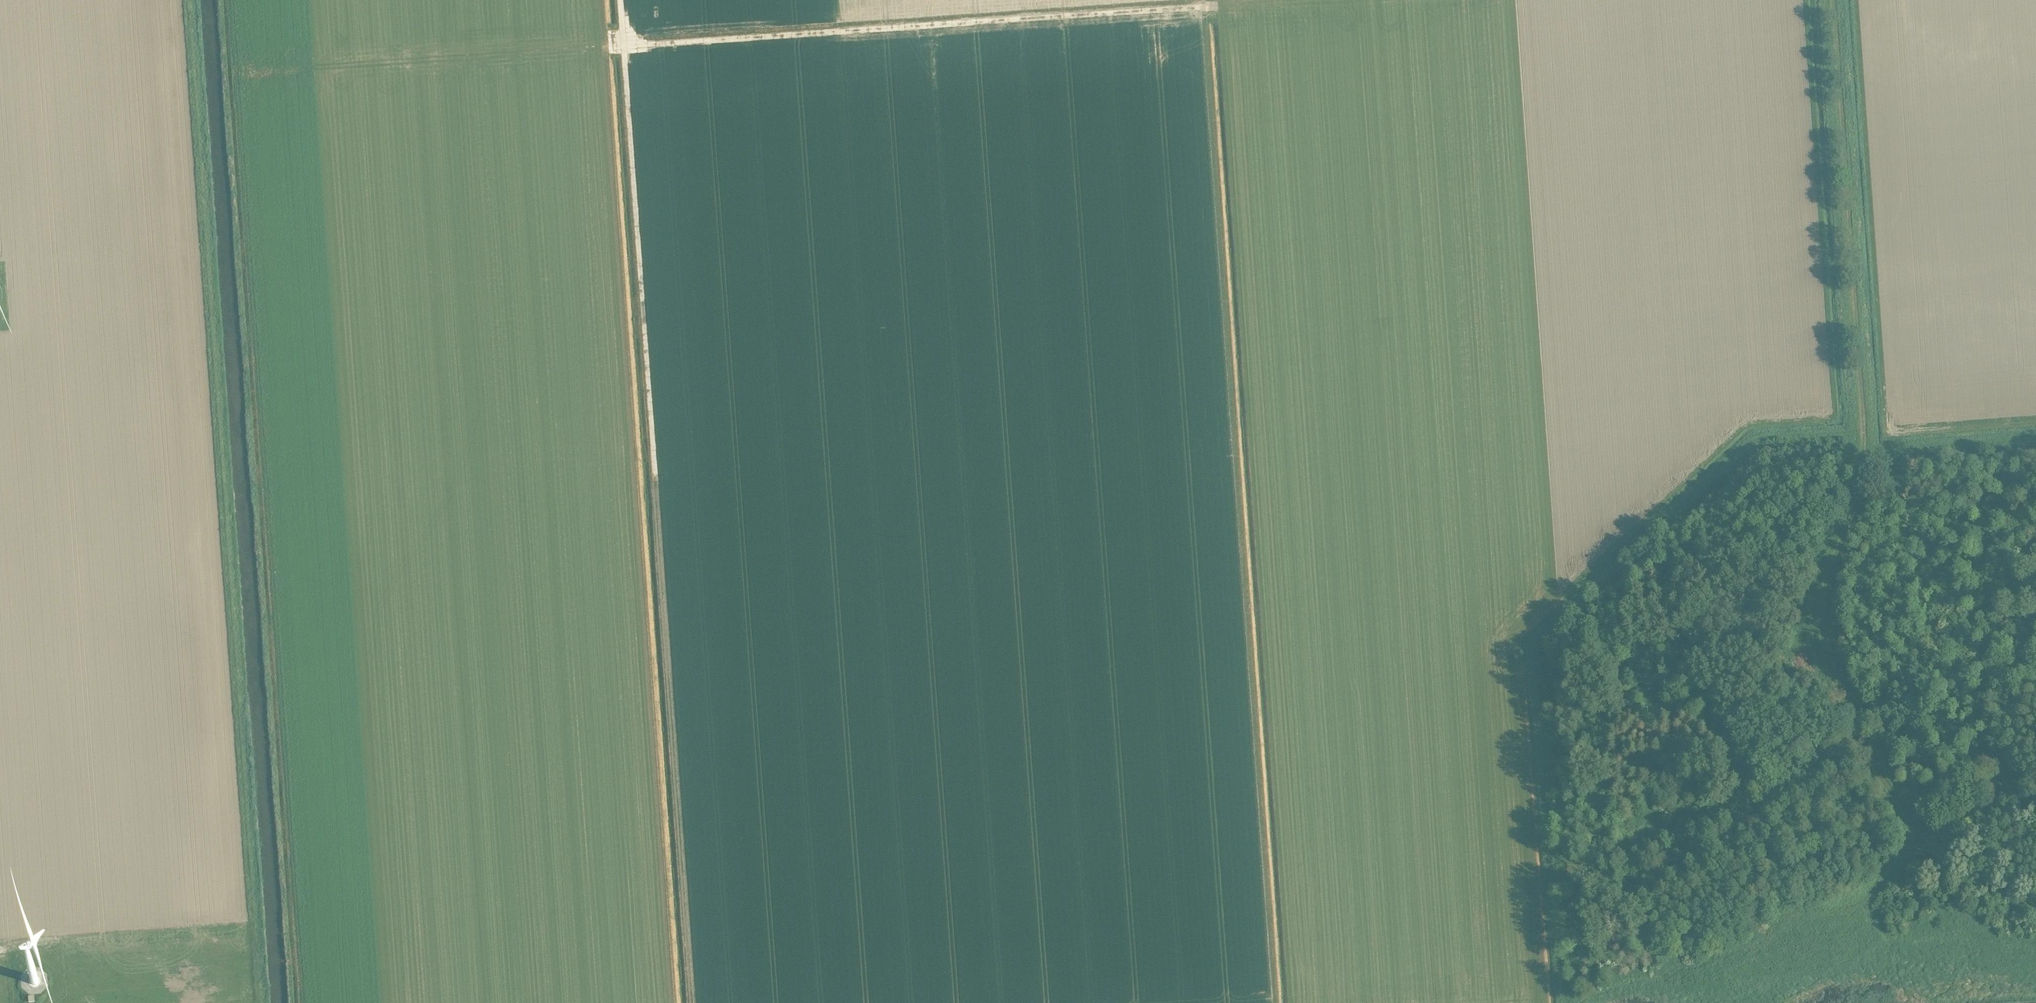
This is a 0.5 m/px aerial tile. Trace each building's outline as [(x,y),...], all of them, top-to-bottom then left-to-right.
[(38,981),(38,980),(38,979),(37,979),(37,978),(36,978),(36,977),(35,977),(34,977),(33,977),(32,977),(32,978),(31,978),(31,979),(30,979),(30,980),(30,981),(30,982),(30,983),(31,983),(31,984),(32,984),(32,985),(33,985),(34,985),(35,985),(36,985),(36,984),(37,984),(37,983),(38,983),(38,982),(38,981)]
